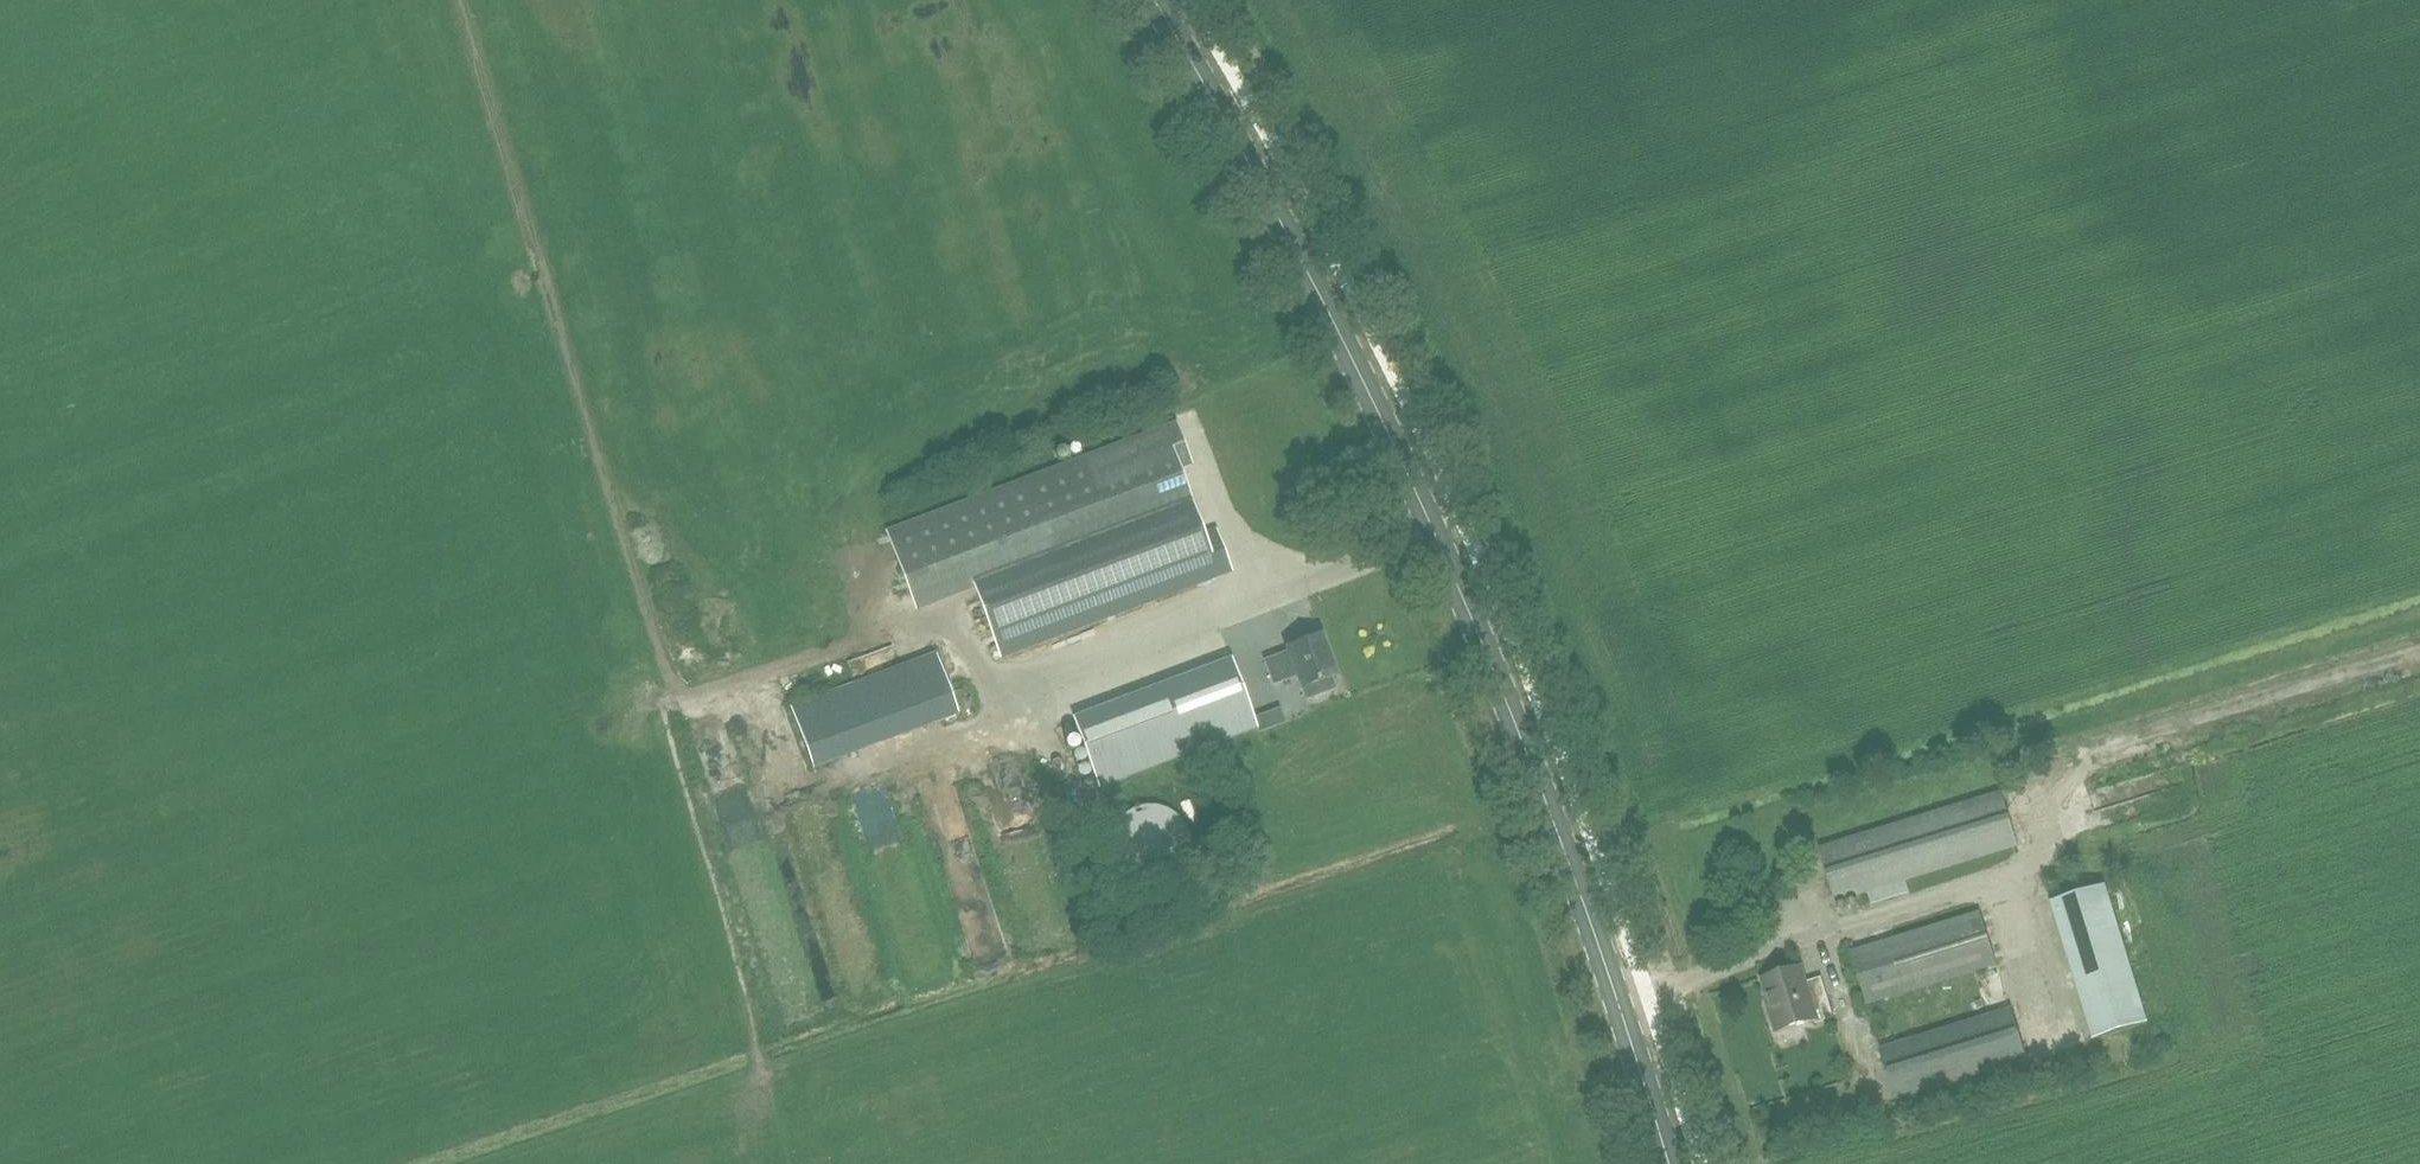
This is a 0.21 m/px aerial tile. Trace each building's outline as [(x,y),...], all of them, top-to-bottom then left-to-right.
[(1204,532),(1203,527),(1181,469),(1192,465),(1176,421),(886,530),(909,593),(969,571),(974,585),(1001,657),(1231,571),(1215,528),(1204,532)] [(1288,651),(1264,660),(1273,684),(1297,676),(1306,700),(1336,688),(1332,677),(1336,676),(1321,634),(1286,647),(1288,651)] [(937,654),(902,667),(923,726),(958,713),(937,654)] [(1231,660),(1075,719),(1100,786),(1256,727),(1253,717),(1231,660)] [(923,726),(902,667),(790,707),(811,766),(923,726)] [(1905,878),(2017,844),(2001,791),(1819,847),(1836,900),(1867,890),(1905,878)] [(1190,856),(1191,845),(1189,833),(1184,823),(1176,814),(1166,807),(1155,804),(1145,804),(1134,807),(1123,815),(1116,823),(1111,834),(1110,844),(1111,856),(1120,871),(1132,880),(1145,885),(1156,885),(1167,882),(1177,875),(1185,865),(1190,856)] [(1909,891),(1905,878),(1867,890),(1871,903),(1909,891)] [(2104,884),(2050,901),(2092,1038),(2146,1022),(2104,884)] [(1867,1003),(1995,963),(1979,911),(1851,950),(1867,1003)] [(1799,966),(1762,977),(1769,1002),(1766,1003),(1775,1031),(1814,1019),(1815,1022),(1833,1017),(1822,983),(1809,987),(1805,985),(1799,966)] [(1899,1012),(1920,1005),(1917,993),(1895,1000),(1899,1012)] [(1895,1099),(2025,1059),(2009,1008),(1880,1048),(1895,1099)]
